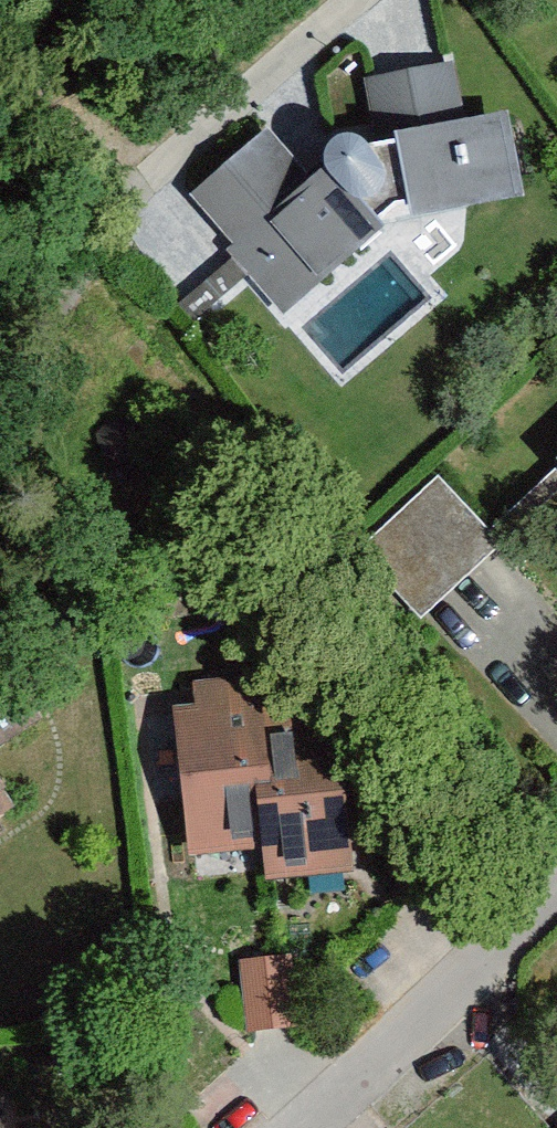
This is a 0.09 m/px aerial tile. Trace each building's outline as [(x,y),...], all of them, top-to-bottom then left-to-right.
[(176,194),(295,314),(390,222),(556,201),(556,189),(544,86),(343,112),(299,154),(259,113),(176,194)] [(436,498),(364,566),(426,629),(497,561),(436,498)] [(348,670),(151,695),(175,880),(371,856),(348,670)] [(278,954),(241,955),(243,1026),(280,1025),(278,954)] [(534,1127),(556,1127),(556,1111),(534,1127)]
